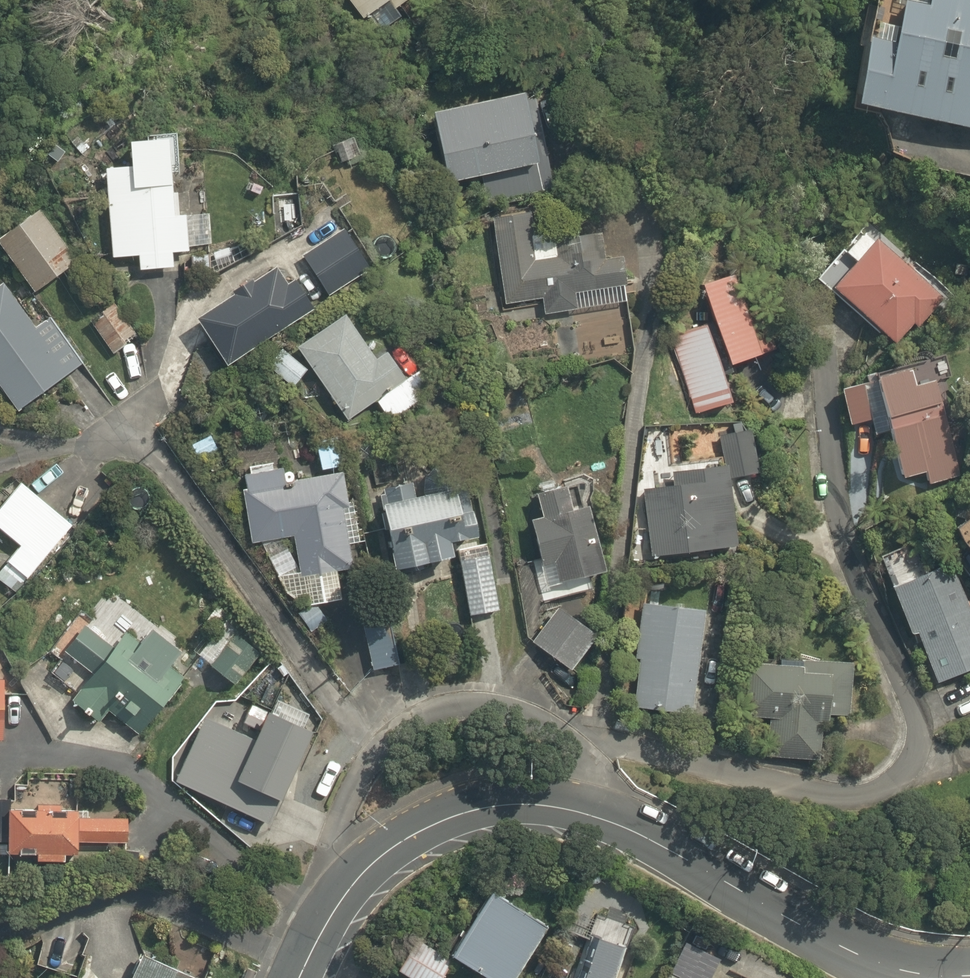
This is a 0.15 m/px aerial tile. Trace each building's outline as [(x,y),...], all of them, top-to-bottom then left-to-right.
[(364,19),(372,14),(384,29),(402,17),(397,10),(410,0),(350,0),(364,19)] [(901,5),(908,7),(903,29),(881,24),(877,40),(873,39),(860,106),(969,129),(969,0),(902,0),(901,5)] [(526,95),(434,114),(449,185),(477,179),(483,205),(555,188),(536,100),(528,102),(526,95)] [(88,119),(65,134),(78,153),(101,138),(88,119)] [(126,162),(103,164),(106,256),(136,255),(137,270),(170,268),(169,251),(209,249),(207,209),(172,210),(169,138),(125,140),(126,162)] [(361,156),(354,138),(335,145),(342,163),(361,156)] [(296,220),(294,197),(274,200),(276,222),(296,220)] [(0,235),(0,248),(29,293),(79,260),(44,206),(0,235)] [(605,261),(602,234),(556,241),(554,235),(535,237),(531,213),(493,220),(507,305),(543,299),(545,316),(628,303),(620,259),(605,261)] [(371,270),(345,230),(304,256),(330,297),(371,270)] [(857,263),(834,288),(896,344),(914,324),(919,328),(945,299),(878,239),(875,244),(864,235),(847,254),(857,263)] [(228,368),(316,311),(296,281),(288,287),(277,269),(255,283),(253,281),(234,293),(236,296),(198,320),(228,368)] [(704,286),(716,323),(669,338),(696,416),(733,404),(724,377),(734,373),(731,366),(776,350),(746,273),(704,286)] [(13,412),(79,363),(45,316),(30,327),(0,285),(0,394),(13,412)] [(110,300),(85,321),(113,355),(139,334),(110,300)] [(633,356),(625,310),(546,323),(554,370),(633,356)] [(347,316),(298,349),(348,421),(378,402),(390,420),(440,387),(425,369),(408,380),(389,354),(379,361),(347,316)] [(309,371),(283,350),(269,368),(295,388),(309,371)] [(961,476),(935,382),(916,388),(912,370),(842,390),(852,427),(872,421),(876,437),(892,432),(905,479),(927,474),(930,485),(961,476)] [(721,437),(726,466),(728,480),(761,475),(751,431),(721,437)] [(199,460),(219,451),(212,436),(192,445),(199,460)] [(323,471),(345,467),(339,438),(316,443),(323,471)] [(338,572),(354,569),(350,545),(361,543),(355,502),(349,503),(344,473),(286,482),(284,469),(275,470),(274,464),(250,468),(252,475),(245,476),(248,490),(243,491),(252,545),(294,537),(300,573),(278,577),(287,595),(297,602),(308,600),(309,606),(343,601),(338,572)] [(728,480),(726,466),(673,473),(674,487),(644,490),(652,557),(737,546),(728,480)] [(396,571),(456,558),(452,544),(479,538),(464,470),(454,468),(432,471),(425,478),(424,493),(426,497),(417,499),(413,484),(385,490),(386,496),(382,497),(396,571)] [(15,478),(0,497),(0,533),(12,543),(0,558),(0,587),(11,596),(70,523),(15,478)] [(548,588),(607,573),(589,507),(573,512),(566,488),(538,496),(544,518),(532,521),(548,588)] [(501,611),(489,556),(461,562),(471,616),(501,611)] [(938,684),(969,670),(969,604),(953,562),(893,589),(913,636),(918,634),(938,684)] [(692,715),(705,612),(643,604),(636,659),(640,660),(634,707),(692,715)] [(598,635),(560,608),(534,643),(572,671),(598,635)] [(374,672),(401,667),(391,614),(363,620),(374,672)] [(98,725),(109,712),(135,729),(172,683),(155,669),(172,648),(147,628),(129,650),(89,617),(59,654),(92,681),(73,704),(98,725)] [(232,688),(256,655),(229,635),(205,668),(232,688)] [(742,718),(770,719),(768,757),(821,761),(823,723),(829,724),(830,716),(850,717),(854,663),(803,660),(802,662),(781,661),(781,667),(745,664),(742,718)] [(70,804),(2,802),(1,839),(0,839),(0,851),(31,852),(31,857),(60,858),(60,853),(75,853),(75,841),(124,842),(125,816),(69,815),(70,804)] [(486,889),(448,951),(490,977),(513,977),(545,925),(486,889)] [(594,931),(575,977),(604,977),(618,940),(594,931)] [(410,937),(393,971),(406,977),(441,977),(451,958),(410,937)] [(138,948),(123,977),(197,977),(138,948)]
